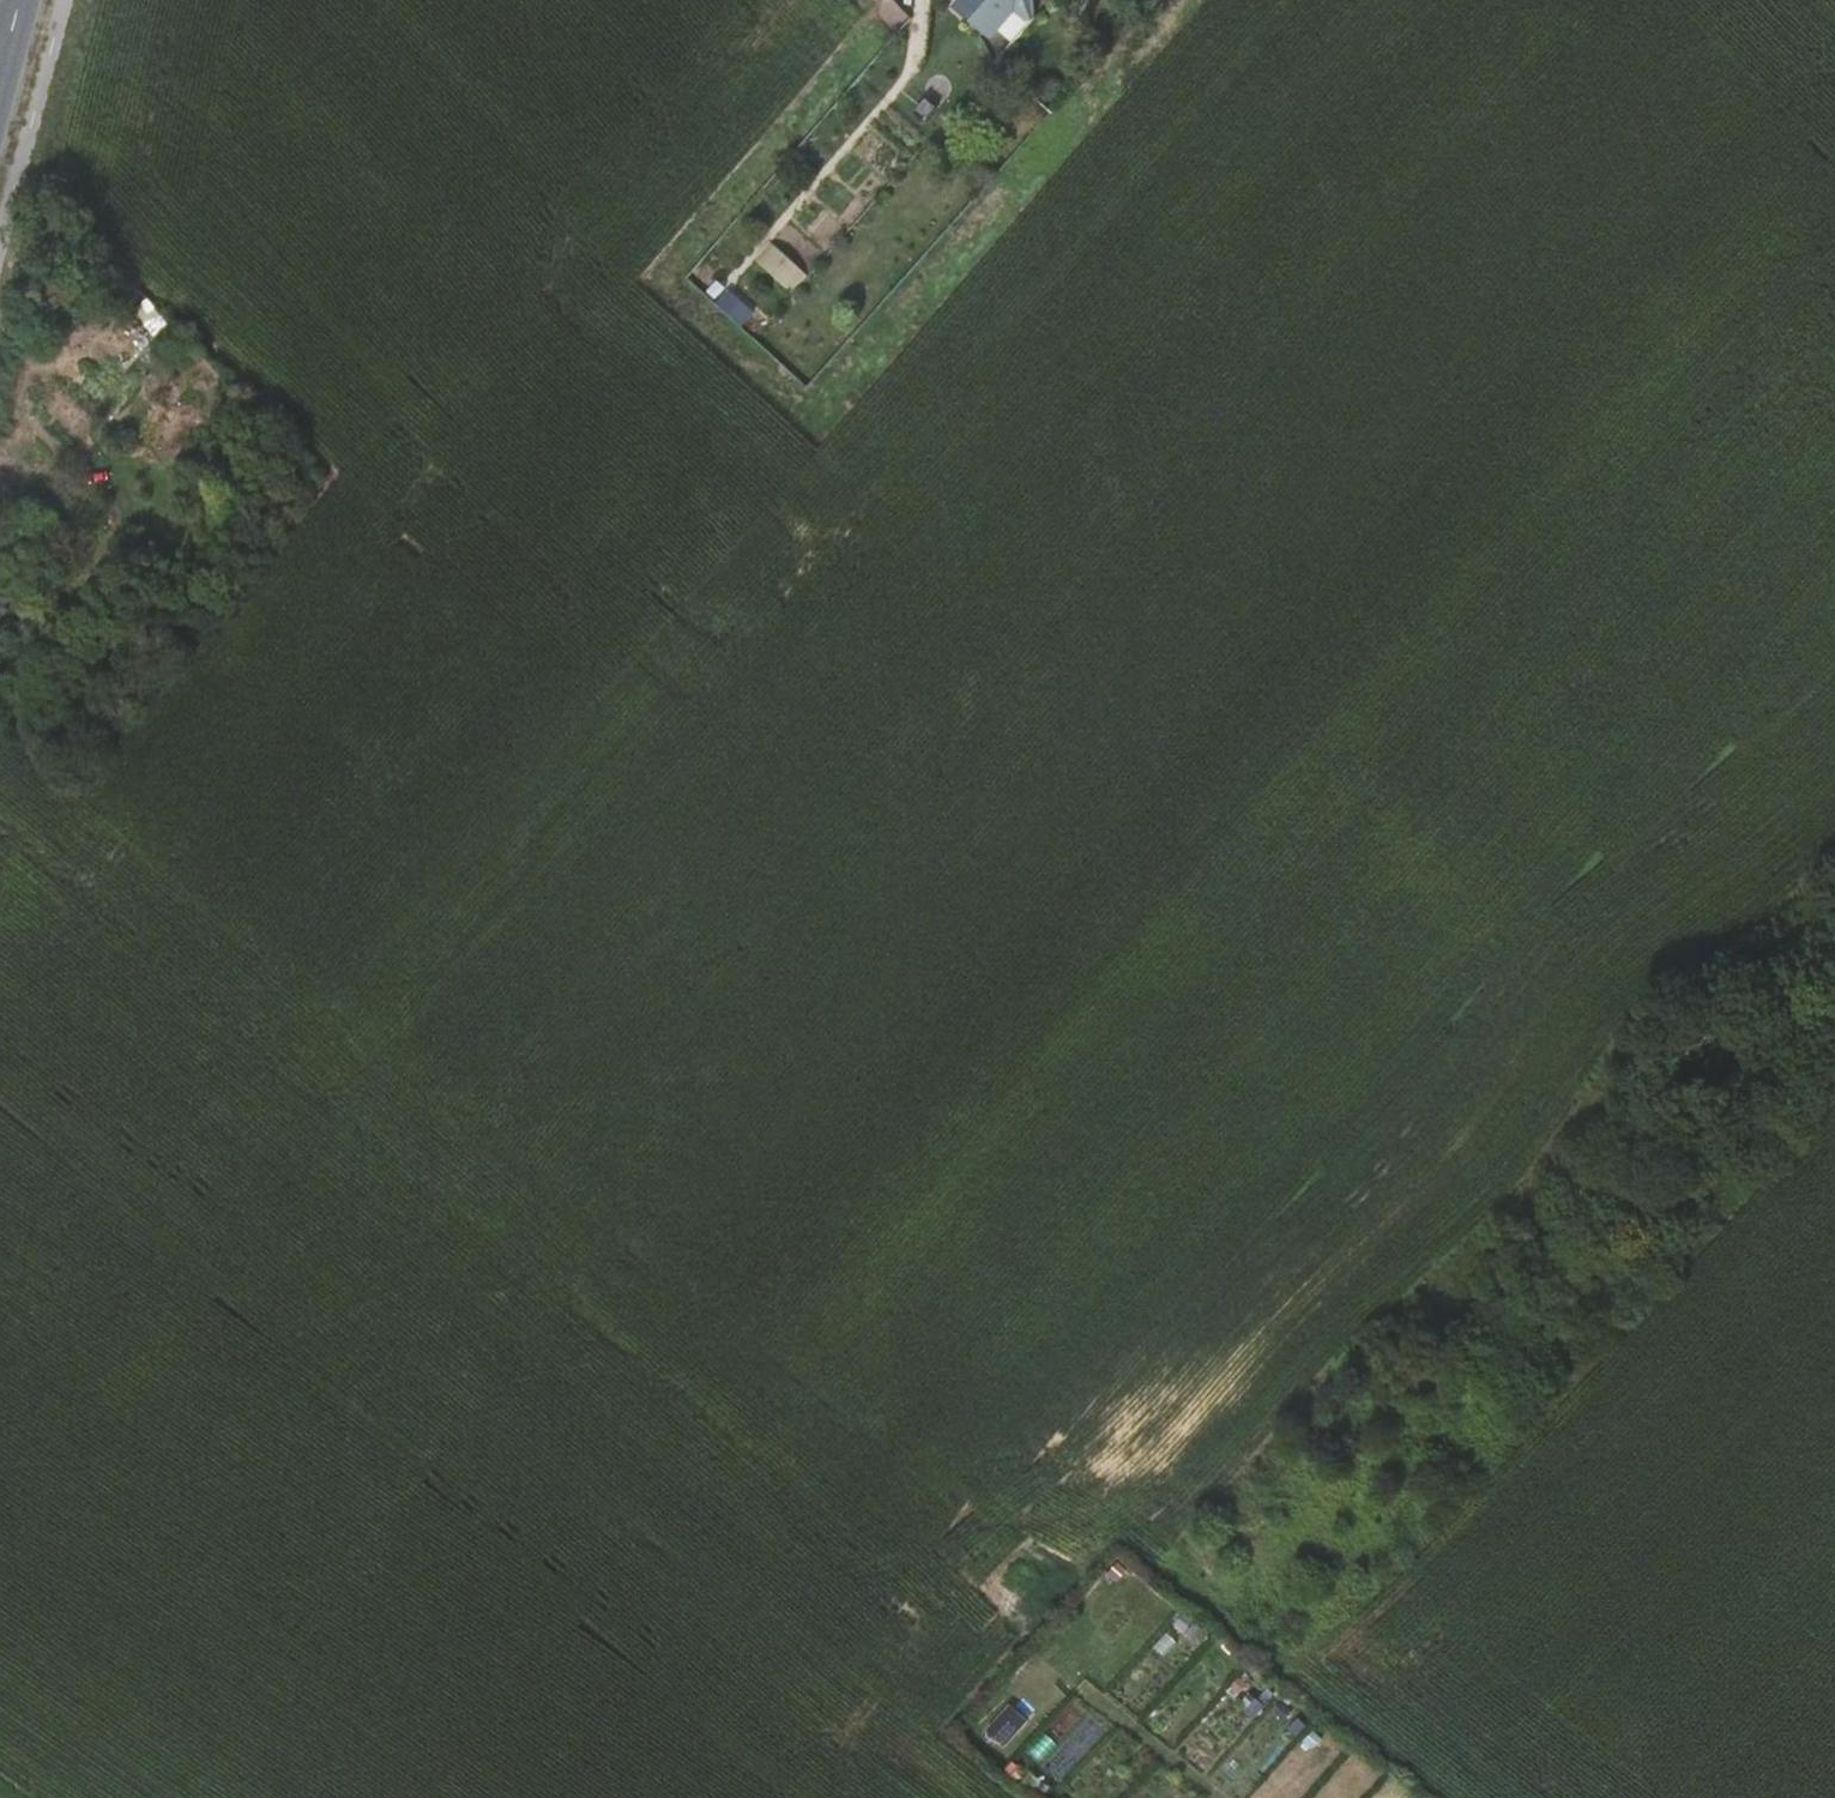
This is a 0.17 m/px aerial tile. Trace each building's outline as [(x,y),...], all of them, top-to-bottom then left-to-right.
[(1034,0),(965,0),(957,9),(989,37),(1016,6),(1036,22),(1036,21),(1034,0)]
